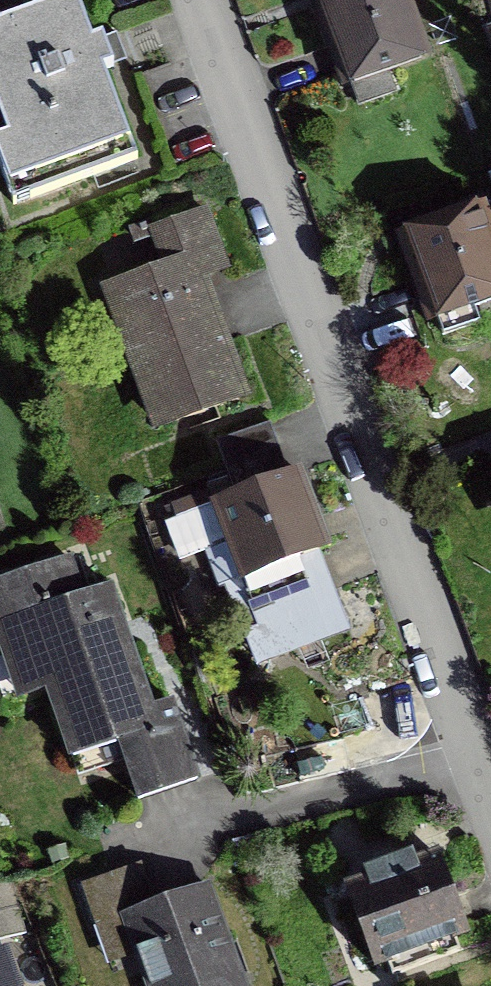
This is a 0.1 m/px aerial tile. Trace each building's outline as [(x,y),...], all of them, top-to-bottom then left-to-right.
[(8,139),(30,199),(89,178),(138,159),(101,57),(80,0),(0,0),(0,142),(8,139)] [(412,0),(309,0),(342,89),(352,86),(359,105),(396,91),(389,72),(433,56),(412,0)] [(476,321),(472,310),(490,303),(490,209),(487,198),(394,231),(428,326),(444,320),(448,331),(476,321)] [(151,431),(252,395),(210,276),(231,268),(209,205),(147,227),(160,262),(98,284),(151,431)] [(269,421),(215,440),(225,468),(279,449),(269,421)] [(287,473),(279,449),(225,468),(227,476),(204,484),(206,492),(164,507),(169,520),(164,522),(178,562),(205,552),(218,590),(226,587),(255,667),(352,633),(324,552),(331,549),(303,467),(287,473)] [(71,553),(0,578),(0,646),(20,706),(46,697),(68,761),(74,759),(83,784),(124,770),(136,802),(201,780),(173,698),(155,704),(113,581),(84,591),(71,553)] [(391,978),(459,952),(455,942),(471,936),(439,851),(416,860),(412,851),(363,870),(365,877),(342,886),(375,974),(388,969),(391,978)] [(210,880),(155,901),(140,861),(79,884),(109,966),(136,956),(147,985),(249,985),(210,880)] [(24,937),(9,881),(0,884),(0,943),(24,937)] [(8,948),(0,950),(0,985),(22,985),(8,948)]
